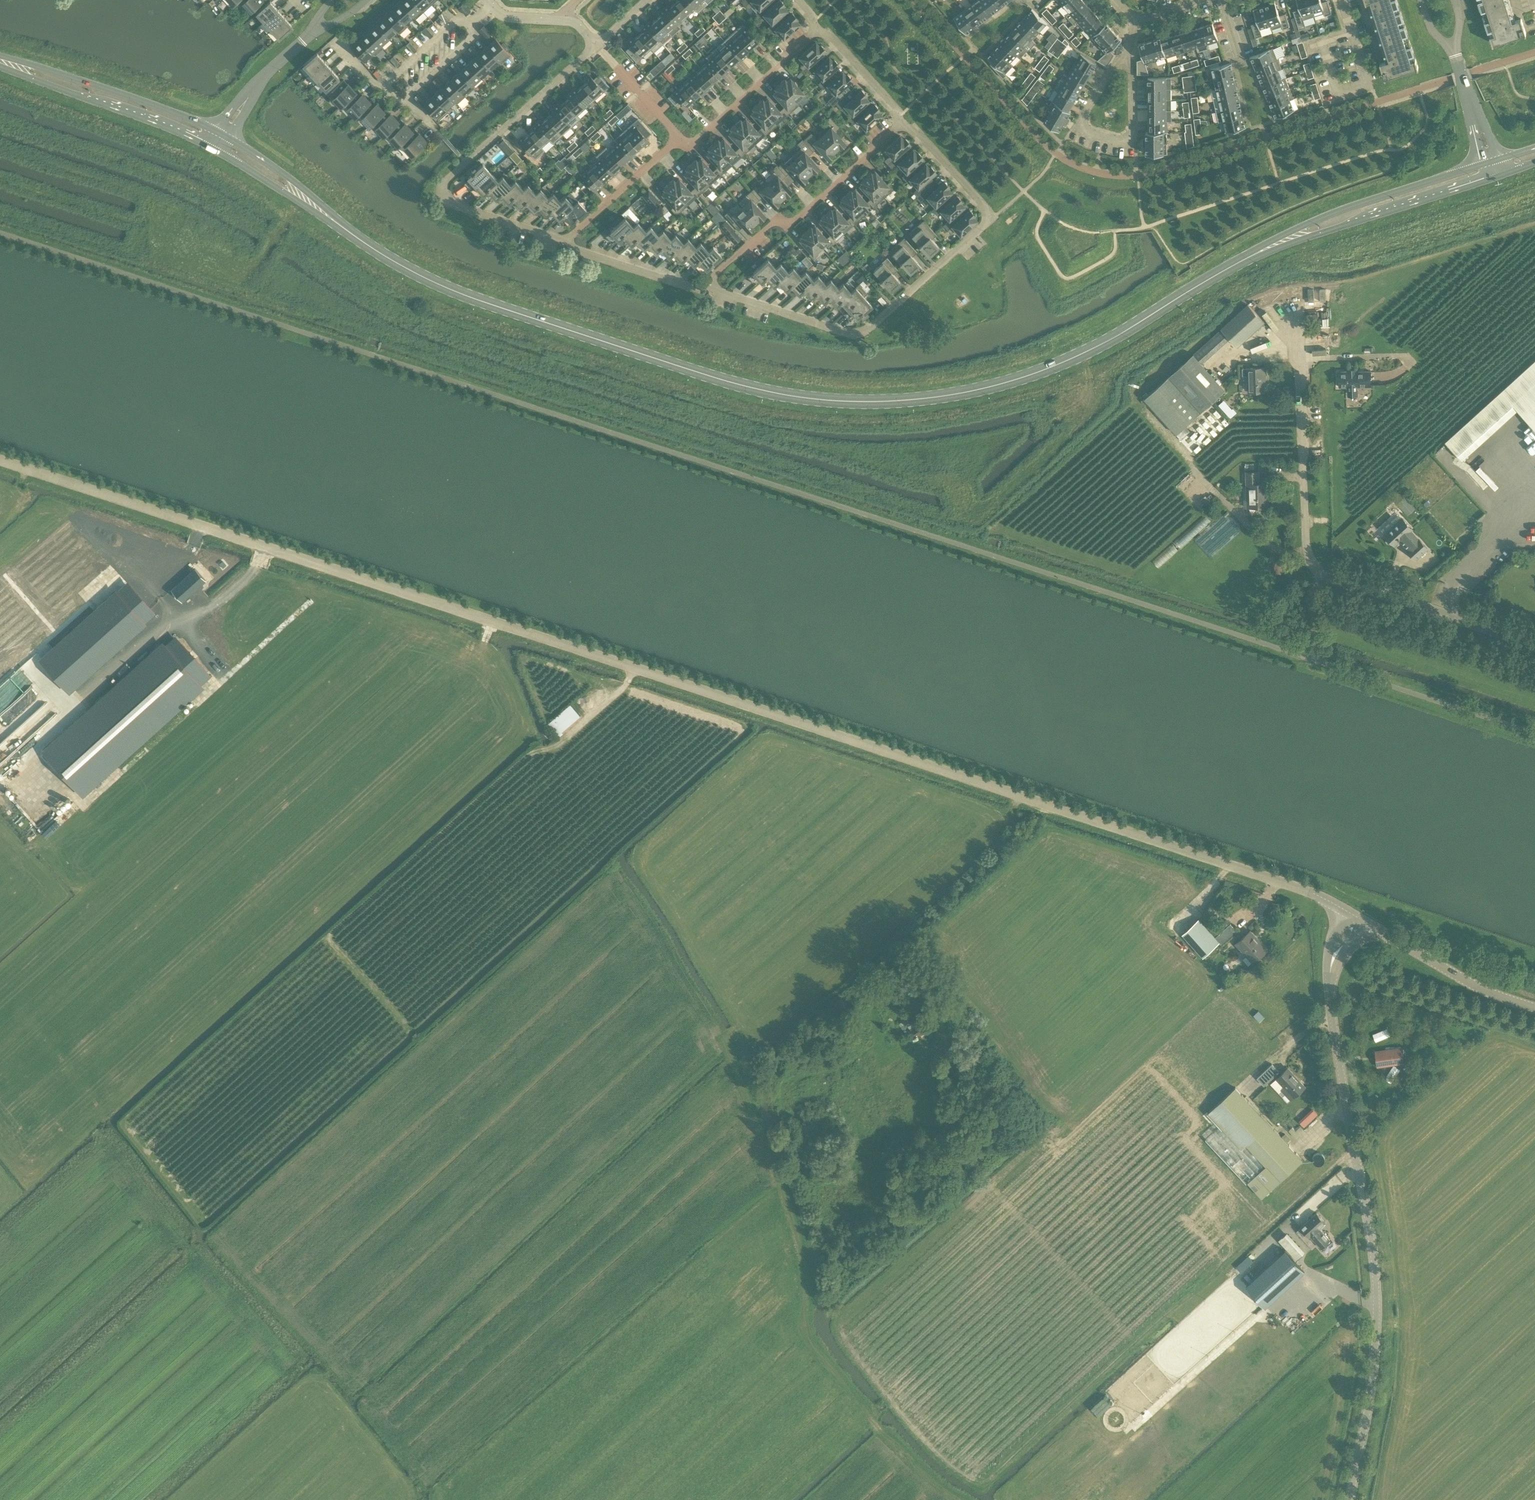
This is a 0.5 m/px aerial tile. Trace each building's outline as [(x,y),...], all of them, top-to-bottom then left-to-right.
[(251,10),(262,0),(242,0),(251,10)] [(264,21),(278,9),(270,0),(256,13),(264,21)] [(399,1),(413,16),(416,19),(424,11),(421,8),(413,0),(400,0),(399,1)] [(428,0),(413,0),(421,8),(429,1),(428,0)] [(688,0),(677,0),(674,3),(686,16),(695,8),(688,0)] [(704,0),(688,0),(695,8),(698,12),(707,3),(705,0),(704,0)] [(741,1),(748,9),(754,4),(759,9),(764,6),(770,0),(742,0),(741,1)] [(759,9),(755,13),(759,18),(763,14),(772,23),(776,19),(776,20),(787,10),(783,6),(785,5),(781,0),(779,0),(768,10),(764,6),(759,9)] [(982,0),(978,0),(972,5),(984,20),(993,14),(982,0)] [(996,0),(982,0),(993,14),(1001,7),(996,0)] [(1083,0),(1068,0),(1062,5),(1069,12),(1070,13),(1083,0)] [(1070,13),(1069,12),(1066,15),(1074,24),(1077,21),(1091,8),(1083,0),(1070,13)] [(1300,9),(1293,11),(1299,30),(1306,27),(1304,19),(1314,16),(1313,12),(1312,12),(1309,0),(1297,0),(1300,9)] [(1312,12),(1313,12),(1323,9),(1325,15),(1332,13),(1328,0),(1327,0),(1321,2),(1321,0),(1309,0),(1312,12)] [(1366,2),(1367,2),(1367,1),(1386,61),(1381,62),(1381,61),(1380,62),(1385,78),(1386,77),(1385,76),(1394,73),(1394,74),(1417,67),(1418,67),(1417,64),(1397,0),(1365,0),(1366,2)] [(1493,43),(1494,43),(1493,43),(1517,35),(1525,32),(1525,33),(1526,33),(1521,17),(1520,17),(1520,18),(1516,20),(1510,0),(1479,0),(1493,43)] [(413,16),(399,1),(395,5),(396,7),(393,9),(404,23),(405,23),(413,16)] [(1275,2),(1274,2),(1275,3),(1264,6),(1270,25),(1271,30),(1282,26),(1283,29),(1290,27),(1286,13),(1279,15),(1275,2)] [(463,3),(459,7),(466,15),(471,11),(469,9),(463,3)] [(686,16),(674,3),(669,7),(667,5),(663,8),(670,16),(678,24),(686,16)] [(984,20),(972,5),(963,11),(975,27),(984,20)] [(1251,24),(1252,28),(1248,29),(1251,39),(1262,35),(1260,28),(1270,25),(1264,6),(1254,9),(1253,9),(1257,22),(1251,24)] [(670,16),(663,8),(659,12),(661,14),(656,19),(671,35),(680,27),(678,24),(670,16)] [(1098,16),(1091,8),(1077,21),(1084,29),(1098,16)] [(285,17),(278,9),(264,21),(271,29),(285,17)] [(404,23),(393,9),(389,12),(388,11),(383,15),(396,30),(396,31),(399,34),(408,26),(405,23),(404,23)] [(1032,10),(1025,17),(1039,31),(1047,23),(1047,24),(1048,23),(1032,9),(1032,10)] [(1052,14),(1048,10),(1043,14),(1047,18),(1052,14)] [(975,27),(963,11),(955,18),(954,17),(958,23),(957,24),(961,30),(962,29),(967,34),(967,33),(975,27)] [(776,19),(772,23),(767,27),(771,32),(775,29),(783,38),(799,24),(796,20),(797,18),(792,13),(787,18),(780,24),(776,20),(776,19)] [(1052,14),(1047,18),(1052,23),(1056,19),(1052,14)] [(396,30),(383,15),(378,20),(379,21),(376,24),(388,37),(396,31),(396,30)] [(1098,16),(1084,29),(1091,37),(1105,24),(1098,16)] [(285,17),(271,29),(279,37),(293,25),(285,17)] [(1025,17),(1017,25),(1032,39),(1039,31),(1025,17)] [(645,24),(647,27),(662,43),(671,35),(656,19),(651,23),(649,21),(645,24)] [(1105,24),(1091,37),(1106,53),(1110,49),(1122,39),(1118,34),(1120,32),(1114,24),(1111,27),(1107,22),(1105,24)] [(1069,28),(1064,23),(1060,28),(1064,32),(1069,28)] [(1202,26),(1209,48),(1208,44),(1218,41),(1213,23),(1202,26)] [(372,25),(367,30),(380,45),(381,44),(388,37),(376,24),(373,27),(372,25)] [(643,30),(638,35),(651,48),(650,48),(653,52),(662,43),(647,27),(645,24),(641,28),(643,30)] [(733,32),(748,49),(753,45),(755,47),(760,43),(743,24),(733,32)] [(486,38),(491,33),(484,25),(479,29),(486,38)] [(1032,39),(1017,25),(1010,33),(1025,47),(1032,39)] [(1202,26),(1192,30),(1199,52),(1209,48),(1202,26)] [(1069,28),(1064,32),(1068,37),(1073,33),(1069,28)] [(380,45),(367,30),(362,34),(363,36),(360,38),(372,52),(375,55),(384,48),(381,44),(380,45)] [(1199,52),(1192,30),(1181,33),(1187,51),(1197,47),(1198,52),(1199,52)] [(748,49),(733,32),(724,40),(741,59),(745,56),(743,54),(748,49)] [(1025,47),(1010,33),(1003,41),(1017,55),(1020,58),(1028,50),(1025,47)] [(1181,33),(1171,36),(1177,54),(1187,51),(1181,33)] [(651,48),(638,35),(633,39),(631,37),(627,41),(631,46),(626,50),(636,61),(641,56),(641,57),(650,48),(651,48)] [(1161,39),(1160,37),(1154,39),(1153,35),(1144,38),(1145,41),(1139,43),(1143,58),(1145,64),(1146,64),(1166,57),(1161,39)] [(1081,42),(1076,36),(1071,40),(1077,46),(1081,42)] [(1171,36),(1161,39),(1166,57),(1177,54),(1171,36)] [(372,52),(360,38),(352,46),(358,52),(356,54),(360,60),(363,58),(364,59),(372,52)] [(496,38),(486,47),(499,60),(498,61),(501,64),(511,55),(506,50),(508,48),(503,43),(501,45),(496,38)] [(1062,43),(1057,39),(1053,44),(1058,48),(1062,43)] [(724,40),(715,48),(731,65),(736,61),(738,63),(741,59),(724,40)] [(1003,41),(995,49),(1010,63),(1010,62),(1017,55),(1003,41)] [(814,70),(818,66),(814,61),(826,50),(821,45),(819,46),(816,42),(799,57),(805,62),(800,66),(808,75),(814,70)] [(1067,47),(1062,43),(1058,48),(1063,52),(1067,47)] [(1053,44),(1049,49),(1054,53),(1058,48),(1053,44)] [(486,47),(479,53),(478,55),(490,68),(498,61),(499,60),(486,47)] [(1273,47),(1270,49),(1250,57),(1250,58),(1251,57),(1255,67),(1277,58),(1273,47)] [(709,59),(724,75),(728,72),(726,70),(731,65),(715,48),(706,56),(709,59)] [(1058,48),(1054,53),(1059,57),(1063,52),(1058,48)] [(992,62),(990,64),(1003,78),(1007,74),(1006,73),(1013,65),(1010,62),(1010,63),(1007,60),(995,49),(988,57),(987,56),(987,57),(992,62)] [(1115,54),(1110,49),(1106,53),(1112,59),(1115,54)] [(311,73),(325,61),(317,52),(303,65),(311,73)] [(1106,53),(1103,55),(1110,63),(1112,59),(1106,53)] [(1075,63),(1091,73),(1097,63),(1081,54),(1075,63)] [(469,63),(481,76),(490,68),(478,55),(476,56),(469,63)] [(1110,63),(1103,55),(1097,60),(1108,66),(1110,63)] [(829,56),(818,66),(814,70),(822,80),(818,84),(823,89),(825,86),(831,80),(827,76),(839,65),(834,59),(833,60),(829,56)] [(1049,60),(1043,56),(1040,61),(1045,65),(1049,60)] [(1277,58),(1255,67),(1259,77),(1277,70),(1278,70),(1282,68),(1277,58)] [(709,59),(700,68),(713,81),(718,77),(720,79),(724,75),(709,59)] [(662,68),(666,65),(662,61),(661,60),(657,64),(661,69),(662,68)] [(325,61),(311,73),(318,81),(332,69),(325,61)] [(1045,65),(1040,61),(1036,66),(1041,70),(1045,65)] [(460,71),(472,84),(481,76),(469,63),(461,69),(460,71)] [(1075,63),(1069,73),(1085,82),(1091,73),(1075,63)] [(1232,63),(1211,68),(1212,68),(1214,78),(1233,74),(1231,64),(1232,63)] [(1174,73),(1182,70),(1180,64),(1172,66),(1174,73)] [(1054,69),(1049,65),(1045,70),(1050,74),(1054,69)] [(713,81),(700,68),(692,76),(706,92),(710,88),(708,86),(713,81)] [(339,77),(332,69),(318,81),(326,90),(339,77)] [(1045,70),(1041,75),(1046,79),(1050,74),(1045,70)] [(1277,70),(1259,77),(1263,87),(1282,80),(1281,79),(1278,70),(1277,70)] [(451,79),(466,96),(475,87),(472,84),(460,71),(458,73),(451,79)] [(832,81),(831,80),(825,86),(833,95),(828,100),(833,106),(836,103),(845,95),(840,90),(852,79),(847,74),(846,75),(842,71),(832,81)] [(1035,77),(1030,73),(1026,78),(1032,82),(1035,77)] [(1069,73),(1064,81),(1064,82),(1080,91),(1085,82),(1069,73)] [(1233,74),(1214,78),(1216,89),(1211,90),(1236,85),(1233,74)] [(587,81),(582,85),(594,99),(609,86),(599,75),(594,80),(590,75),(585,79),(587,81)] [(706,92),(692,76),(683,84),(695,97),(700,93),(702,95),(706,92)] [(1171,77),(1167,77),(1148,77),(1148,89),(1167,88),(1167,89),(1171,89),(1171,77)] [(1285,77),(1281,79),(1282,80),(1263,87),(1267,97),(1290,88),(1285,77)] [(785,79),(779,84),(799,105),(810,95),(804,88),(802,90),(790,78),(787,81),(785,79)] [(1026,78),(1023,83),(1028,87),(1032,82),(1026,78)] [(356,92),(355,92),(348,84),(344,79),(329,92),(341,106),(344,103),(356,92)] [(455,101),(457,104),(466,96),(451,79),(444,85),(441,87),(455,101)] [(1064,82),(1064,81),(1060,79),(1054,89),(1058,92),(1058,91),(1074,101),(1080,91),(1064,82)] [(1037,91),(1041,85),(1036,81),(1032,87),(1037,91)] [(695,97),(683,84),(673,92),(674,92),(669,97),(675,104),(680,99),(688,108),(692,104),(690,102),(695,97)] [(799,105),(779,84),(775,88),(777,90),(773,93),(785,106),(782,109),(787,115),(799,105)] [(594,99),(582,85),(577,90),(575,88),(571,91),(585,107),(594,99)] [(1236,85),(1211,90),(1214,101),(1238,95),(1236,85)] [(455,101),(441,87),(440,89),(433,95),(446,109),(455,101)] [(1032,87),(1028,92),(1034,96),(1038,92),(1037,91),(1032,87)] [(1167,99),(1167,89),(1167,88),(1148,89),(1148,99),(1167,99)] [(1290,88),(1267,97),(1271,107),(1290,100),(1294,98),(1290,88)] [(358,89),(355,92),(356,92),(344,103),(355,115),(358,113),(373,100),(372,99),(369,101),(362,93),(362,94),(358,89)] [(1049,98),(1053,101),(1069,110),(1074,101),(1058,91),(1058,92),(1054,89),(1049,98)] [(849,100),(845,95),(836,103),(841,109),(844,105),(853,115),(857,110),(869,100),(865,96),(866,95),(861,90),(849,100)] [(569,97),(564,102),(577,115),(585,107),(571,91),(567,95),(569,97)] [(1034,96),(1028,92),(1025,96),(1031,100),(1034,96)] [(446,109),(433,95),(424,103),(429,110),(427,112),(432,117),(434,115),(439,120),(448,111),(446,109)] [(1241,106),(1238,95),(1214,101),(1216,111),(1241,106)] [(1031,100),(1025,96),(1022,99),(1028,105),(1031,100)] [(787,115),(782,109),(779,111),(768,98),(765,101),(763,99),(758,103),(777,124),(787,115)] [(1290,100),(1271,107),(1275,117),(1275,118),(1298,108),(1294,98),(1290,100)] [(1148,99),(1149,110),(1172,110),(1171,99),(1167,99),(1148,99)] [(376,103),(373,100),(358,113),(369,125),(372,123),(372,122),(384,111),(376,103)] [(1069,110),(1053,101),(1041,119),(1060,130),(1063,125),(1066,127),(1071,118),(1068,117),(1071,111),(1069,110)] [(557,104),(553,107),(571,126),(580,118),(577,115),(564,102),(559,106),(557,104)] [(777,124),(758,103),(753,108),(755,110),(751,113),(763,126),(760,128),(766,135),(777,124)] [(857,110),(853,115),(848,119),(853,124),(857,120),(866,129),(882,115),(878,111),(880,110),(875,104),(862,116),(857,110)] [(1241,106),(1216,111),(1219,122),(1243,116),(1241,106)] [(552,113),(547,118),(562,134),(571,126),(553,107),(550,111),(552,113)] [(386,109),(384,111),(372,122),(372,123),(384,135),(386,132),(398,121),(391,113),(390,113),(386,109)] [(1149,110),(1149,121),(1167,121),(1172,121),(1172,110),(1149,110)] [(822,134),(836,150),(839,147),(840,148),(846,143),(835,131),(839,127),(830,116),(825,121),(828,124),(819,132),(822,135),(822,134)] [(1225,132),(1246,127),(1246,126),(1245,127),(1243,116),(1219,122),(1224,121),(1226,131),(1225,131),(1225,132)] [(540,120),(536,123),(550,139),(552,143),(562,134),(547,118),(542,122),(540,120)] [(766,135),(760,128),(757,131),(746,118),(742,121),(740,119),(735,123),(752,142),(757,137),(759,140),(766,135)] [(400,119),(398,121),(386,132),(398,145),(401,142),(400,142),(412,131),(405,123),(400,119)] [(626,135),(639,148),(644,144),(646,146),(650,142),(646,137),(651,133),(638,119),(633,123),(623,132),(626,135)] [(1167,132),(1167,121),(1149,121),(1149,131),(1149,132),(1167,132)] [(550,139),(536,123),(532,127),(534,129),(529,134),(541,147),(550,139)] [(752,142),(735,123),(730,128),(732,130),(729,133),(740,146),(738,148),(743,155),(749,149),(747,146),(752,142)] [(415,129),(412,131),(400,142),(401,142),(412,155),(427,141),(419,133),(415,129)] [(1149,132),(1149,131),(1146,131),(1146,138),(1142,138),(1142,147),(1146,147),(1146,154),(1168,154),(1167,132),(1149,132)] [(811,133),(803,140),(813,151),(817,147),(828,159),(834,154),(832,153),(836,150),(822,134),(822,135),(817,139),(811,133)] [(541,147),(529,134),(524,138),(522,136),(518,140),(535,159),(544,150),(541,147)] [(626,135),(618,143),(632,158),(636,155),(634,153),(639,148),(626,135)] [(885,149),(890,155),(884,160),(892,169),(898,163),(902,159),(898,155),(910,144),(905,138),(904,139),(900,135),(885,149)] [(718,139),(713,144),(732,165),(743,155),(738,148),(735,151),(724,138),(720,141),(718,139)] [(802,139),(797,143),(801,147),(792,156),(793,156),(809,174),(812,171),(814,172),(819,167),(808,155),(813,151),(803,140),(802,139)] [(514,151),(504,140),(499,144),(510,155),(514,151)] [(618,143),(609,151),(621,164),(626,160),(628,162),(632,158),(618,143)] [(732,165),(713,144),(708,148),(710,150),(707,153),(718,166),(715,168),(721,175),(732,165)] [(609,151),(606,147),(597,156),(599,159),(600,159),(614,174),(618,171),(616,169),(621,164),(609,151)] [(902,159),(898,163),(906,173),(902,177),(906,182),(910,179),(909,179),(915,173),(911,169),(923,158),(918,152),(917,154),(913,150),(902,159)] [(783,162),(778,166),(786,175),(790,171),(801,183),(807,178),(806,177),(809,174),(793,156),(784,164),(783,162)] [(706,181),(710,185),(721,175),(715,168),(713,171),(701,158),(698,161),(696,159),(691,164),(706,181)] [(600,159),(599,159),(591,167),(603,180),(608,176),(610,178),(614,174),(600,159)] [(471,190),(491,172),(483,163),(476,169),(474,167),(470,171),(472,173),(468,177),(469,178),(464,183),(471,190)] [(701,193),(710,185),(706,181),(691,164),(686,168),(688,170),(684,173),(696,186),(693,189),(699,195),(701,193)] [(926,164),(915,173),(909,179),(910,179),(918,188),(913,192),(918,197),(927,189),(926,189),(922,184),(936,172),(931,166),(929,168),(926,164)] [(777,175),(769,182),(769,183),(782,198),(786,195),(787,196),(792,191),(782,179),(786,175),(778,166),(777,165),(772,169),(777,175)] [(603,180),(591,167),(582,175),(596,191),(600,187),(598,185),(603,180)] [(866,177),(884,197),(894,188),(889,182),(887,184),(875,171),(872,173),(871,172),(866,177)] [(498,180),(491,172),(471,190),(475,195),(480,190),(483,194),(498,180)] [(503,176),(498,180),(483,194),(488,199),(492,194),(496,198),(511,185),(510,184),(503,176)] [(884,197),(866,177),(861,181),(862,183),(860,185),(871,198),(869,200),(874,206),(884,197)] [(699,195),(693,189),(690,191),(679,178),(676,181),(674,179),(668,184),(687,205),(696,197),(699,195)] [(515,180),(510,184),(511,185),(496,198),(500,203),(505,198),(508,202),(523,189),(523,188),(515,180)] [(769,183),(769,182),(767,181),(758,189),(756,186),(751,190),(759,199),(764,195),(775,207),(780,202),(779,201),(782,198),(769,183)] [(918,197),(917,198),(921,202),(922,202),(925,205),(931,200),(936,206),(939,203),(951,192),(948,188),(949,187),(944,181),(932,192),(928,187),(926,189),(927,189),(918,197)] [(523,189),(508,202),(513,207),(518,202),(521,206),(536,193),(535,192),(528,184),(523,188),(523,189)] [(687,205),(668,184),(663,188),(665,190),(662,194),(673,206),(671,208),(677,214),(687,205)] [(536,193),(521,206),(525,211),(530,207),(533,210),(551,194),(544,185),(535,192),(536,193)] [(874,206),(869,200),(866,202),(855,189),(852,192),(851,190),(846,195),(864,215),(874,206)] [(654,208),(660,202),(649,190),(643,195),(654,208)] [(751,190),(738,202),(756,222),(759,219),(760,220),(766,215),(755,203),(759,199),(751,190)] [(575,202),(578,198),(571,191),(567,195),(575,202)] [(551,194),(533,210),(538,215),(543,211),(546,214),(561,201),(553,192),(551,194)] [(701,193),(699,195),(705,201),(707,199),(701,193)] [(699,195),(696,197),(702,204),(704,201),(699,195)] [(864,215),(846,195),(841,199),(842,201),(840,203),(851,216),(849,218),(854,224),(864,215)] [(565,196),(561,201),(546,214),(550,219),(555,215),(558,218),(573,205),(565,196)] [(936,206),(932,210),(936,214),(941,211),(949,220),(953,216),(964,206),(961,202),(962,201),(957,196),(944,207),(939,203),(936,206)] [(578,200),(573,205),(558,218),(563,223),(568,219),(571,223),(576,218),(576,219),(579,217),(578,216),(586,209),(578,200)] [(706,208),(714,216),(718,212),(720,210),(713,202),(706,208)] [(756,222),(738,202),(724,214),(732,223),(737,219),(748,231),(753,226),(752,225),(756,222)] [(668,210),(664,206),(660,209),(664,214),(668,210)] [(831,208),(826,213),(841,229),(845,225),(849,229),(854,224),(849,218),(846,220),(835,207),(832,210),(831,208)] [(953,216),(949,220),(943,225),(950,234),(955,229),(960,235),(977,220),(973,216),(974,215),(969,209),(957,220),(953,216)] [(673,215),(668,210),(664,214),(663,214),(668,219),(673,215)] [(714,216),(711,218),(719,226),(720,225),(722,224),(726,220),(718,212),(714,216)] [(844,233),(841,229),(826,213),(821,217),(822,219),(820,221),(831,234),(829,236),(834,242),(844,233)] [(636,224),(636,223),(628,215),(616,226),(615,226),(613,228),(605,235),(610,240),(615,236),(618,240),(636,224)] [(720,225),(726,232),(732,227),(726,220),(722,224),(720,225)] [(914,240),(919,246),(920,245),(929,254),(932,251),(933,252),(938,248),(937,247),(938,246),(931,239),(936,234),(923,220),(909,233),(915,239),(914,240)] [(638,222),(636,223),(636,224),(618,240),(623,245),(628,240),(631,244),(646,231),(645,230),(638,222)] [(811,226),(806,231),(821,247),(825,244),(829,247),(834,242),(829,236),(826,238),(815,225),(812,228),(811,226)] [(646,231),(631,244),(635,249),(640,244),(643,248),(658,235),(658,234),(650,226),(645,230),(646,231)] [(658,235),(643,248),(648,253),(653,248),(656,252),(674,236),(674,235),(666,227),(658,234),(658,235)] [(733,242),(739,236),(733,230),(727,235),(733,242)] [(674,236),(656,252),(660,257),(665,252),(668,256),(687,240),(686,239),(679,231),(674,235),(674,236)] [(821,247),(806,231),(801,235),(802,237),(799,239),(811,252),(809,254),(814,260),(820,255),(817,251),(821,247)] [(909,272),(913,268),(914,269),(918,265),(918,264),(919,263),(912,256),(917,252),(904,237),(890,250),(896,256),(894,258),(900,264),(901,262),(909,272)] [(688,238),(686,239),(687,240),(668,256),(673,261),(678,256),(681,260),(696,247),(696,246),(688,238)] [(696,247),(681,260),(685,265),(690,260),(694,264),(709,251),(708,250),(701,242),(696,246),(696,247)] [(709,251),(694,264),(698,269),(703,265),(706,268),(711,264),(711,265),(714,262),(721,255),(713,246),(708,250),(709,251)] [(796,250),(793,246),(787,251),(790,255),(793,252),(796,250)] [(846,251),(841,255),(847,262),(851,257),(846,251)] [(806,256),(801,260),(808,268),(813,263),(806,256)] [(882,263),(873,271),(876,274),(875,275),(881,281),(882,280),(890,289),(893,286),(894,287),(899,282),(898,281),(899,281),(893,274),(898,269),(887,257),(881,262),(882,263)] [(776,267),(768,259),(758,267),(756,269),(748,277),(752,281),(757,277),(761,281),(776,267)] [(871,267),(872,267),(867,262),(862,266),(866,271),(871,267)] [(780,263),(776,267),(761,281),(765,286),(770,281),(773,285),(788,272),(788,271),(780,263)] [(788,272),(773,285),(778,290),(783,285),(786,289),(801,276),(801,275),(793,267),(788,271),(788,272)] [(801,276),(786,289),(790,294),(795,289),(798,293),(813,280),(813,279),(805,271),(801,275),(801,276)] [(856,281),(859,284),(866,278),(863,274),(856,281)] [(813,280),(798,293),(803,298),(808,293),(811,297),(826,284),(826,283),(818,275),(813,279),(813,280)] [(826,284),(811,297),(815,302),(820,298),(824,301),(838,288),(838,287),(830,279),(826,283),(826,284)] [(838,288),(824,301),(828,306),(833,302),(836,305),(851,292),(851,291),(843,283),(838,287),(838,288)] [(843,314),(844,314),(864,296),(867,293),(859,284),(851,291),(851,292),(836,305),(836,306),(840,310),(842,309),(845,312),(843,314)] [(864,296),(844,314),(849,320),(854,315),(856,318),(861,314),(863,316),(867,312),(865,310),(871,305),(864,296)] [(1222,329),(1232,340),(1238,346),(1264,322),(1248,304),(1222,329)] [(1193,354),(1170,376),(1144,400),(1148,404),(1149,403),(1177,433),(1225,389),(1193,354)] [(1445,442),(1457,455),(1512,405),(1534,430),(1534,360),(1445,442)] [(1265,368),(1248,368),(1242,369),(1242,377),(1249,377),(1249,391),(1264,391),(1264,377),(1266,377),(1265,368)] [(1357,386),(1371,385),(1371,370),(1339,371),(1339,386),(1348,386),(1348,390),(1357,390),(1357,386)] [(1267,492),(1269,492),(1268,483),(1259,484),(1258,472),(1246,472),(1246,486),(1244,486),(1244,506),(1247,506),(1247,507),(1267,506),(1267,492)] [(1397,504),(1408,515),(1415,509),(1405,497),(1397,504)] [(1402,543),(1408,549),(1407,550),(1415,559),(1427,548),(1419,539),(1418,540),(1407,527),(1409,526),(1402,519),(1393,527),(1395,529),(1386,536),(1388,538),(1387,540),(1386,541),(1387,543),(1389,544),(1391,544),(1393,543),(1394,545),(1401,538),(1402,540),(1402,541),(1402,542),(1402,543)] [(1277,556),(1272,571),(1281,574),(1286,559),(1277,556)] [(195,568),(172,589),(182,601),(205,580),(195,568)] [(107,602),(27,669),(56,704),(136,638),(134,635),(145,626),(120,596),(109,605),(107,602)] [(168,650),(163,644),(44,752),(82,793),(201,686),(196,681),(206,671),(178,640),(168,650)] [(568,704),(548,721),(556,730),(576,713),(568,704)] [(1225,919),(1211,932),(1198,918),(1183,932),(1204,955),(1219,941),(1222,944),(1237,931),(1230,924),(1230,923),(1229,923),(1225,919)] [(1253,961),(1266,949),(1250,930),(1236,942),(1253,961)] [(909,1024),(918,1036),(929,1027),(924,1020),(916,1026),(909,1016),(903,1021),(907,1026),(909,1024)] [(1380,1051),(1382,1060),(1382,1065),(1403,1063),(1401,1048),(1380,1051)] [(1264,1085),(1279,1071),(1272,1064),(1257,1077),(1264,1085)] [(1291,1098),(1304,1086),(1287,1068),(1277,1078),(1285,1086),(1282,1089),(1291,1098)] [(1395,1095),(1401,1080),(1394,1078),(1388,1092),(1395,1095)] [(1235,1087),(1208,1112),(1220,1126),(1208,1138),(1262,1197),(1304,1158),(1287,1141),(1291,1138),(1285,1133),(1282,1136),(1235,1087)] [(1309,1114),(1313,1119),(1317,1115),(1313,1110),(1309,1114)] [(1329,1239),(1319,1227),(1325,1221),(1317,1212),(1297,1230),(1303,1235),(1306,1232),(1309,1236),(1310,1235),(1321,1246),(1329,1239)] [(1304,1253),(1286,1233),(1279,1239),(1297,1259),(1304,1253)] [(1286,1249),(1246,1284),(1266,1306),(1305,1270),(1286,1249)] [(1242,1272),(1254,1261),(1249,1255),(1237,1266),(1242,1272)]
